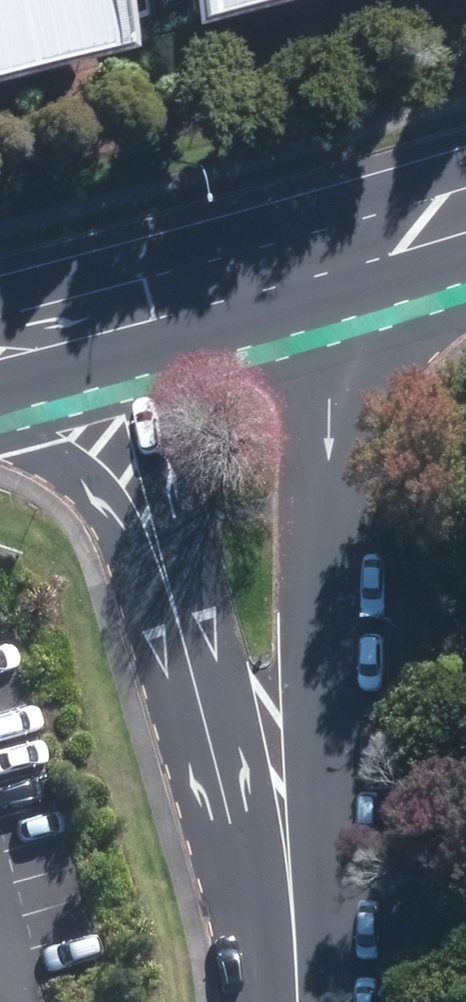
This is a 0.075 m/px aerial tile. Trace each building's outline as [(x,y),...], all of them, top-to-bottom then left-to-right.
[(116,55),(99,0),(0,0),(0,90),(116,55)] [(175,42),(313,0),(162,0),(175,42)]
